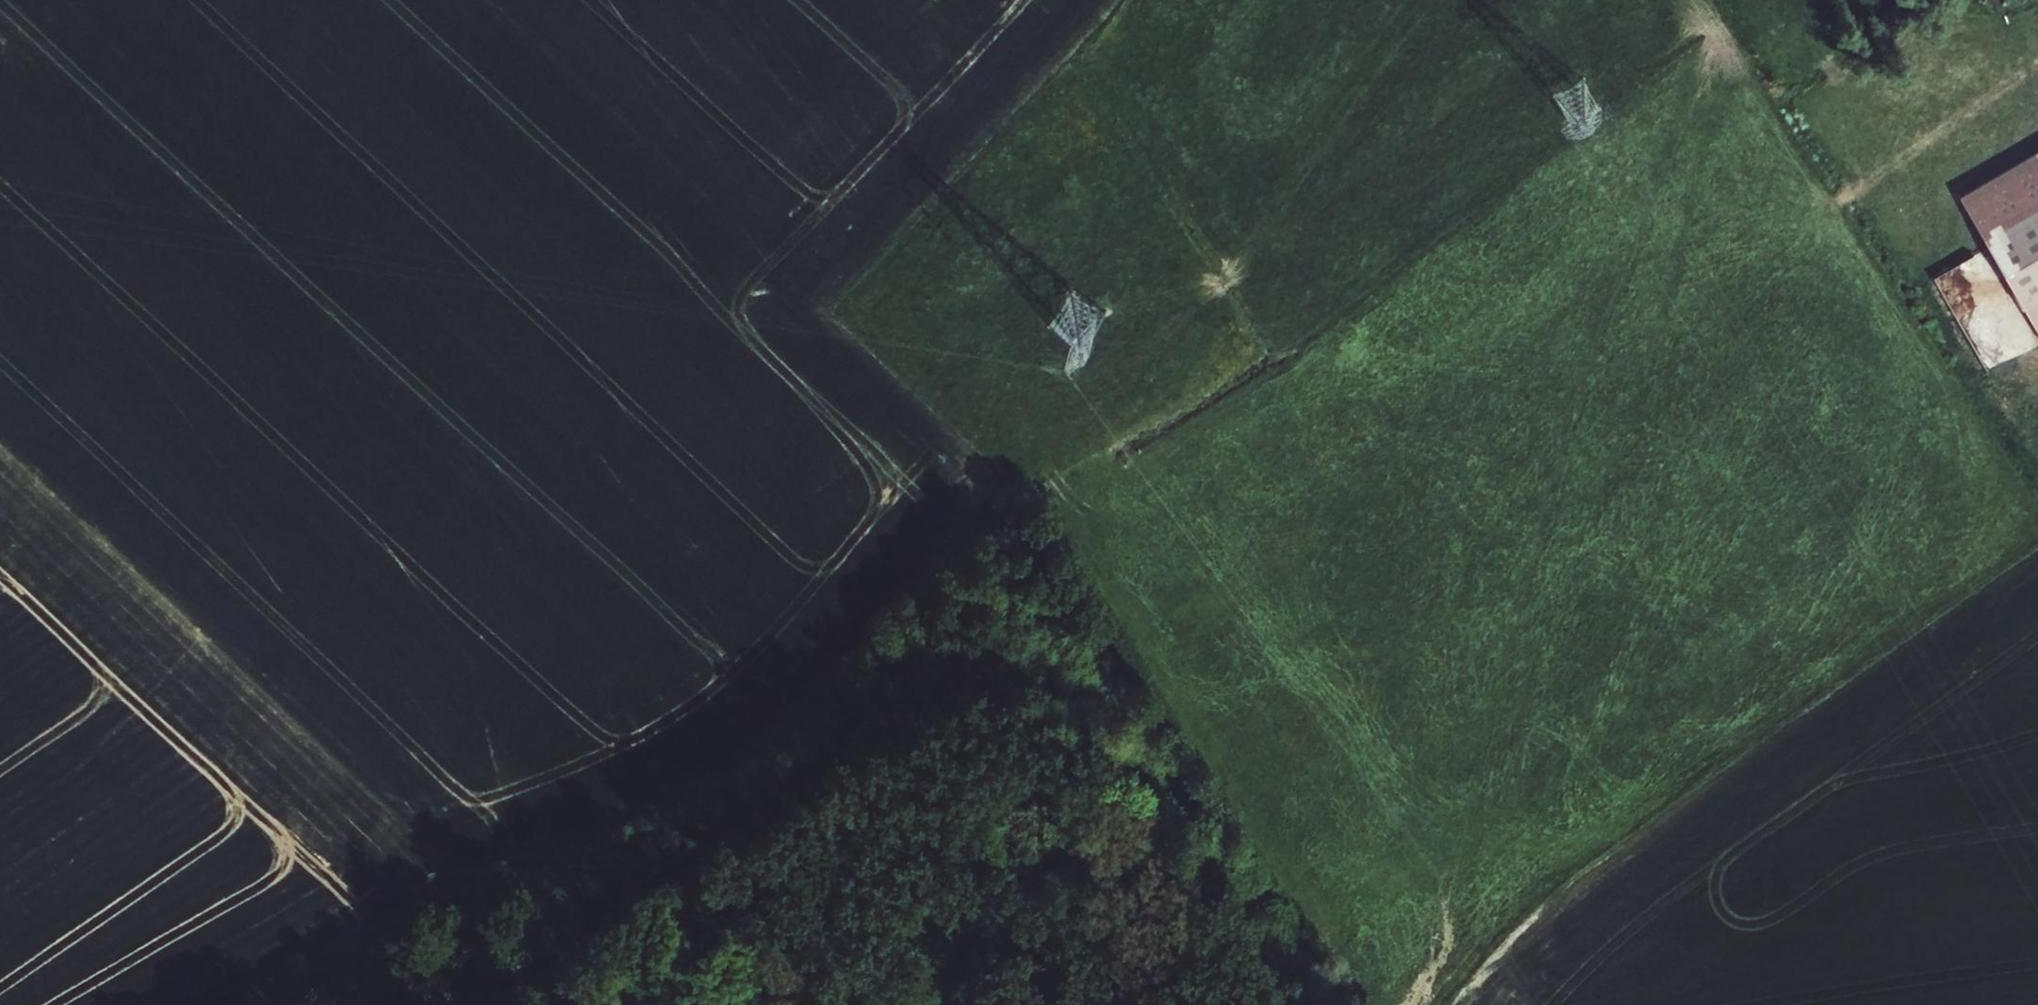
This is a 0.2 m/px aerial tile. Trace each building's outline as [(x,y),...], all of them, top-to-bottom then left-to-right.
[(1960,200),(2037,335),(2037,155),(1960,200)]
